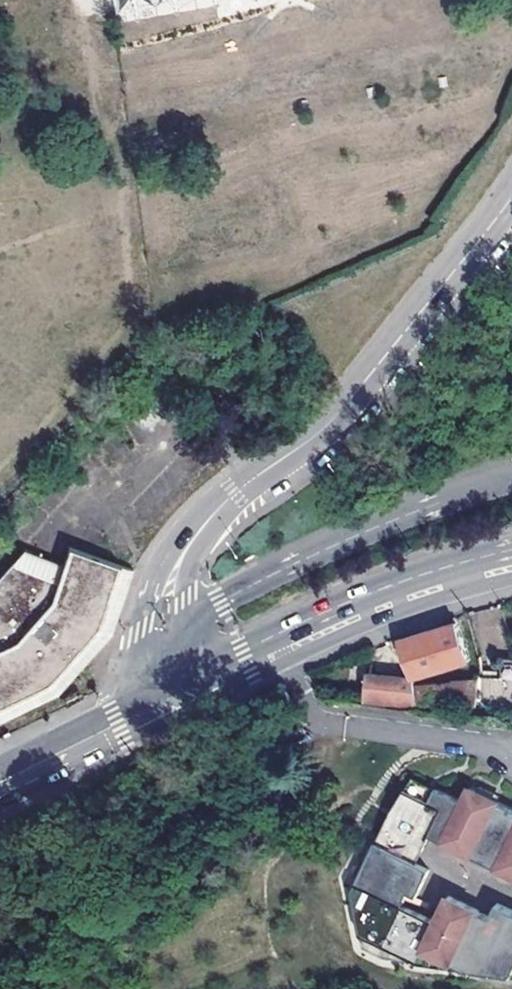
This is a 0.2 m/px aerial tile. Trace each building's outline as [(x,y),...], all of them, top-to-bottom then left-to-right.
[(113,21),(243,0),(111,0),(113,21)] [(53,700),(87,663),(113,635),(118,623),(122,602),(127,582),(136,568),(71,545),(64,564),(24,552),(0,583),(0,727),(32,711),(53,700)] [(458,623),(399,642),(411,682),(414,682),(413,705),(412,708),(475,708),(479,680),(433,685),(430,676),(469,662),(458,623)] [(474,712),(511,715),(511,659),(500,657),(499,678),(479,680),(475,708),(474,712)] [(364,700),(413,705),(414,682),(411,682),(366,677),(364,700)] [(475,784),(468,797),(441,783),(434,797),(410,784),(355,887),(363,931),(421,959),(427,946),(469,966),(511,973),(511,803),(475,784)] [(427,946),(421,959),(469,966),(427,946)]
